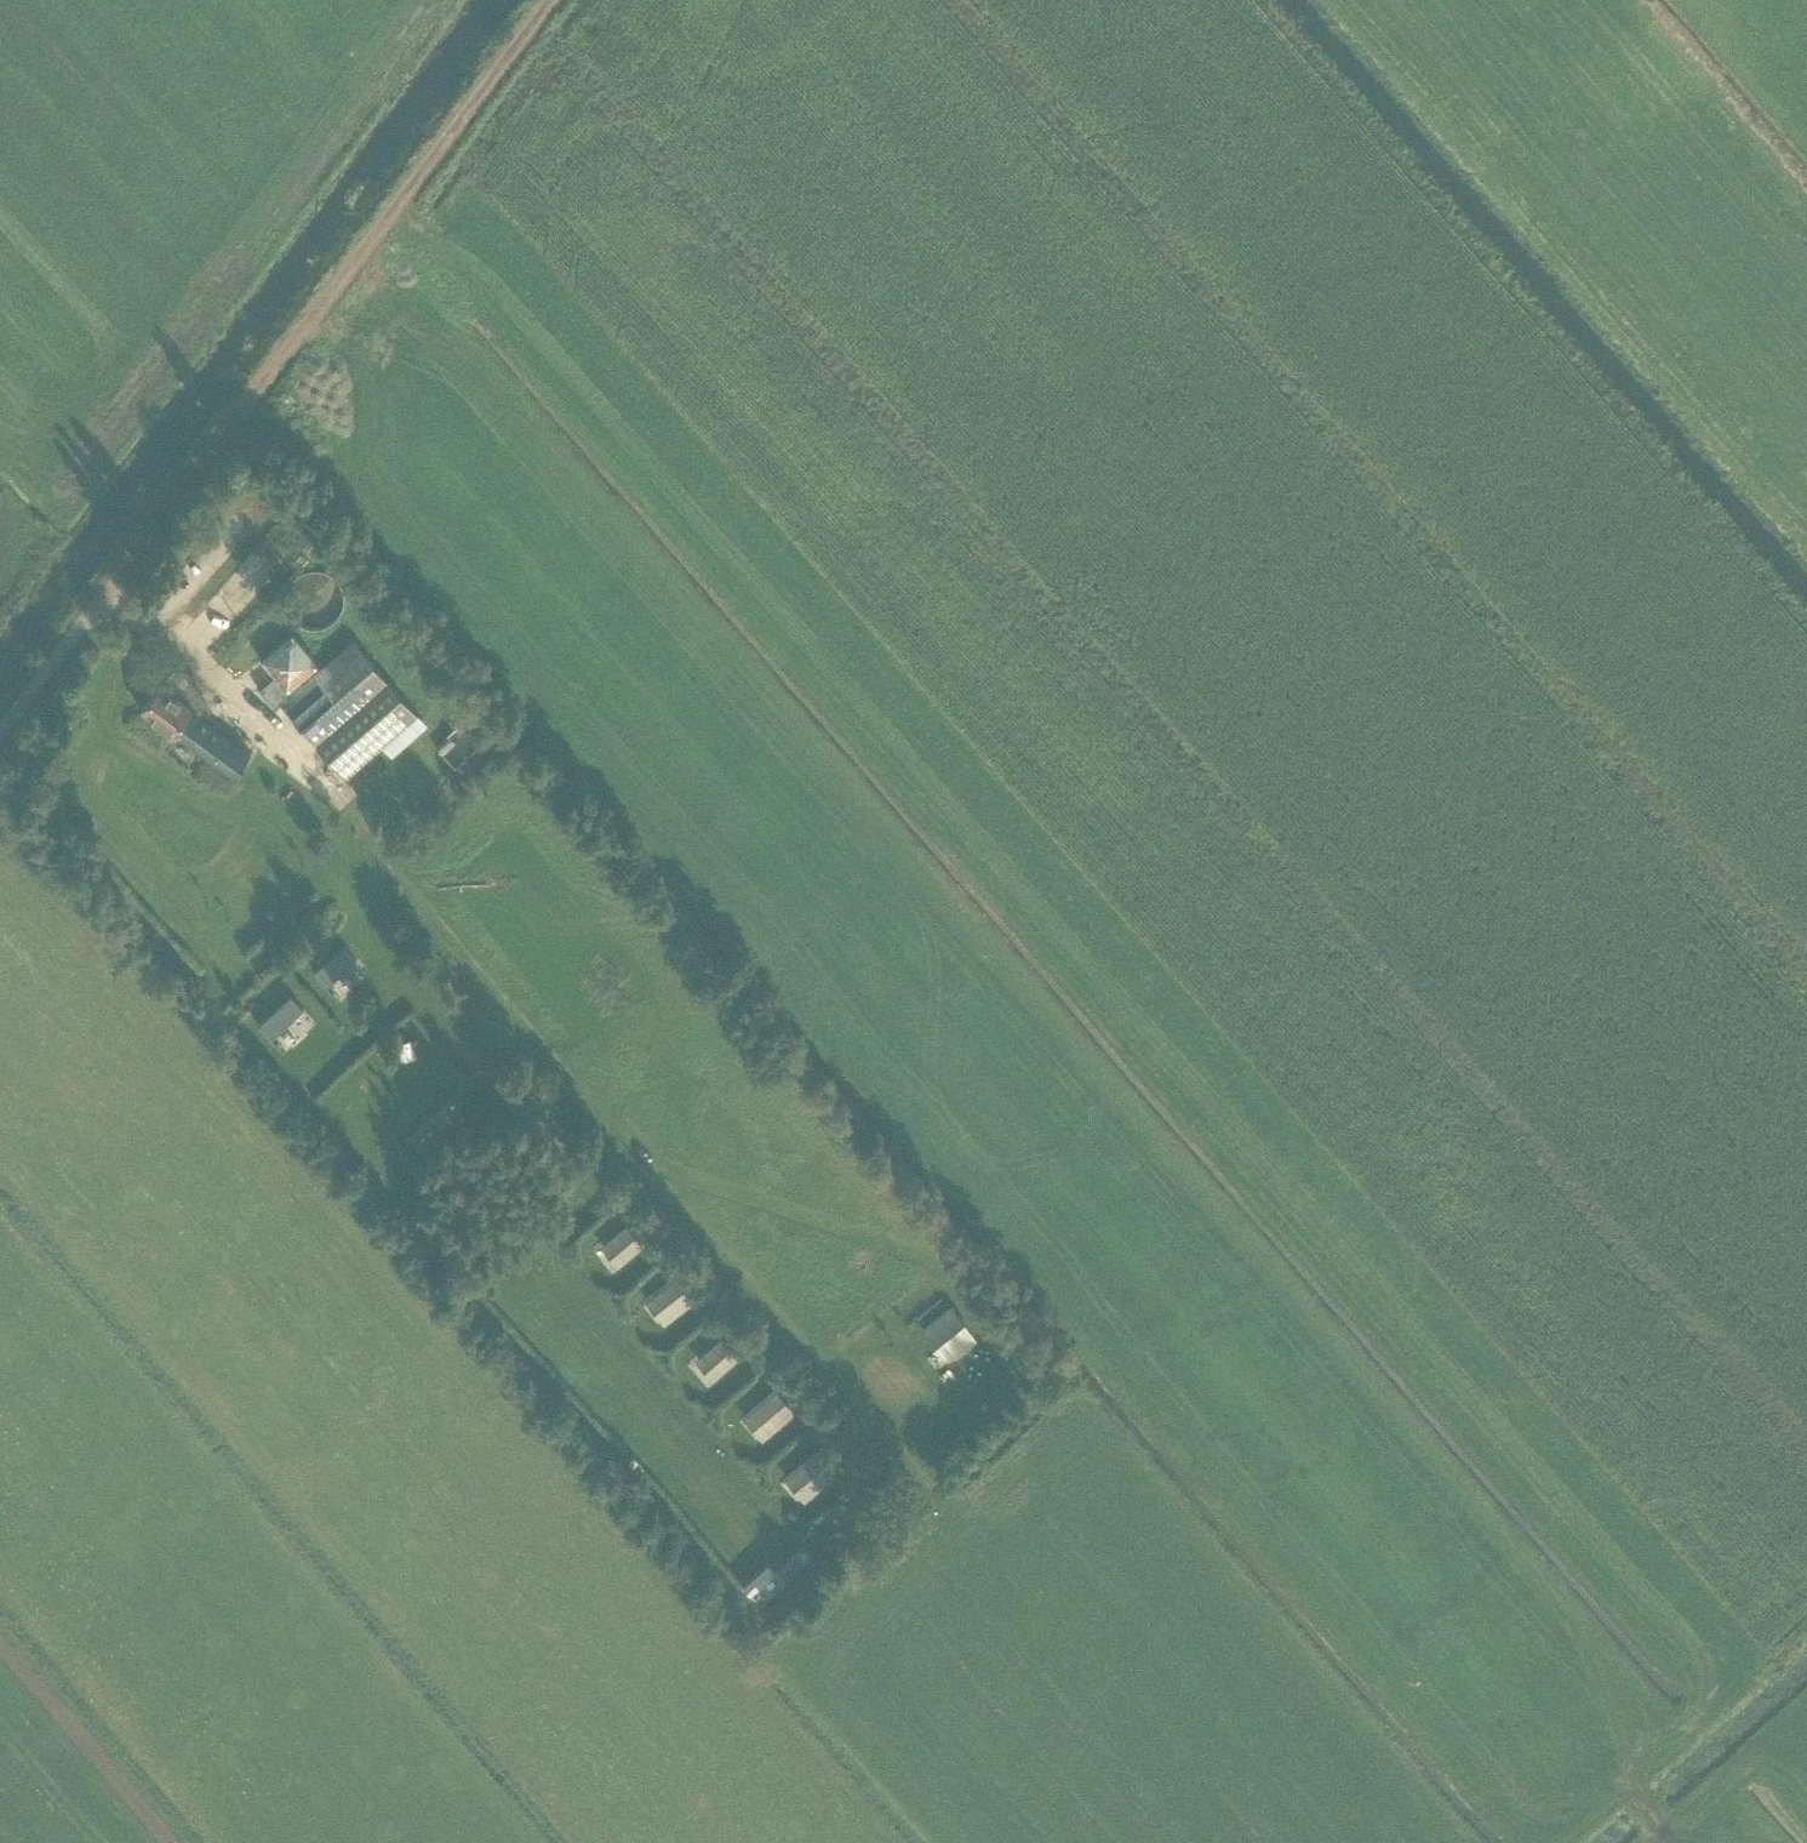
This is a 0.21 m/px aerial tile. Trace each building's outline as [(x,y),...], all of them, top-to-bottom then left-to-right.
[(250,559),(230,574),(249,598),(269,582),(250,559)] [(313,663),(287,634),(259,658),(285,688),(313,663)] [(416,711),(348,641),(286,695),(272,679),(259,690),(275,708),(279,704),(345,776),(380,744),(392,755),(427,724),(416,711)] [(249,753),(159,685),(140,709),(231,777),(249,753)] [(623,1222),(598,1246),(620,1268),(644,1244),(623,1222)] [(677,1270),(642,1296),(663,1323),(698,1296),(677,1270)] [(726,1340),(696,1347),(703,1375),(733,1368),(726,1340)] [(759,1439),(795,1415),(775,1386),(740,1410),(759,1439)] [(794,1580),(815,1562),(803,1548),(781,1566),(794,1580)]
